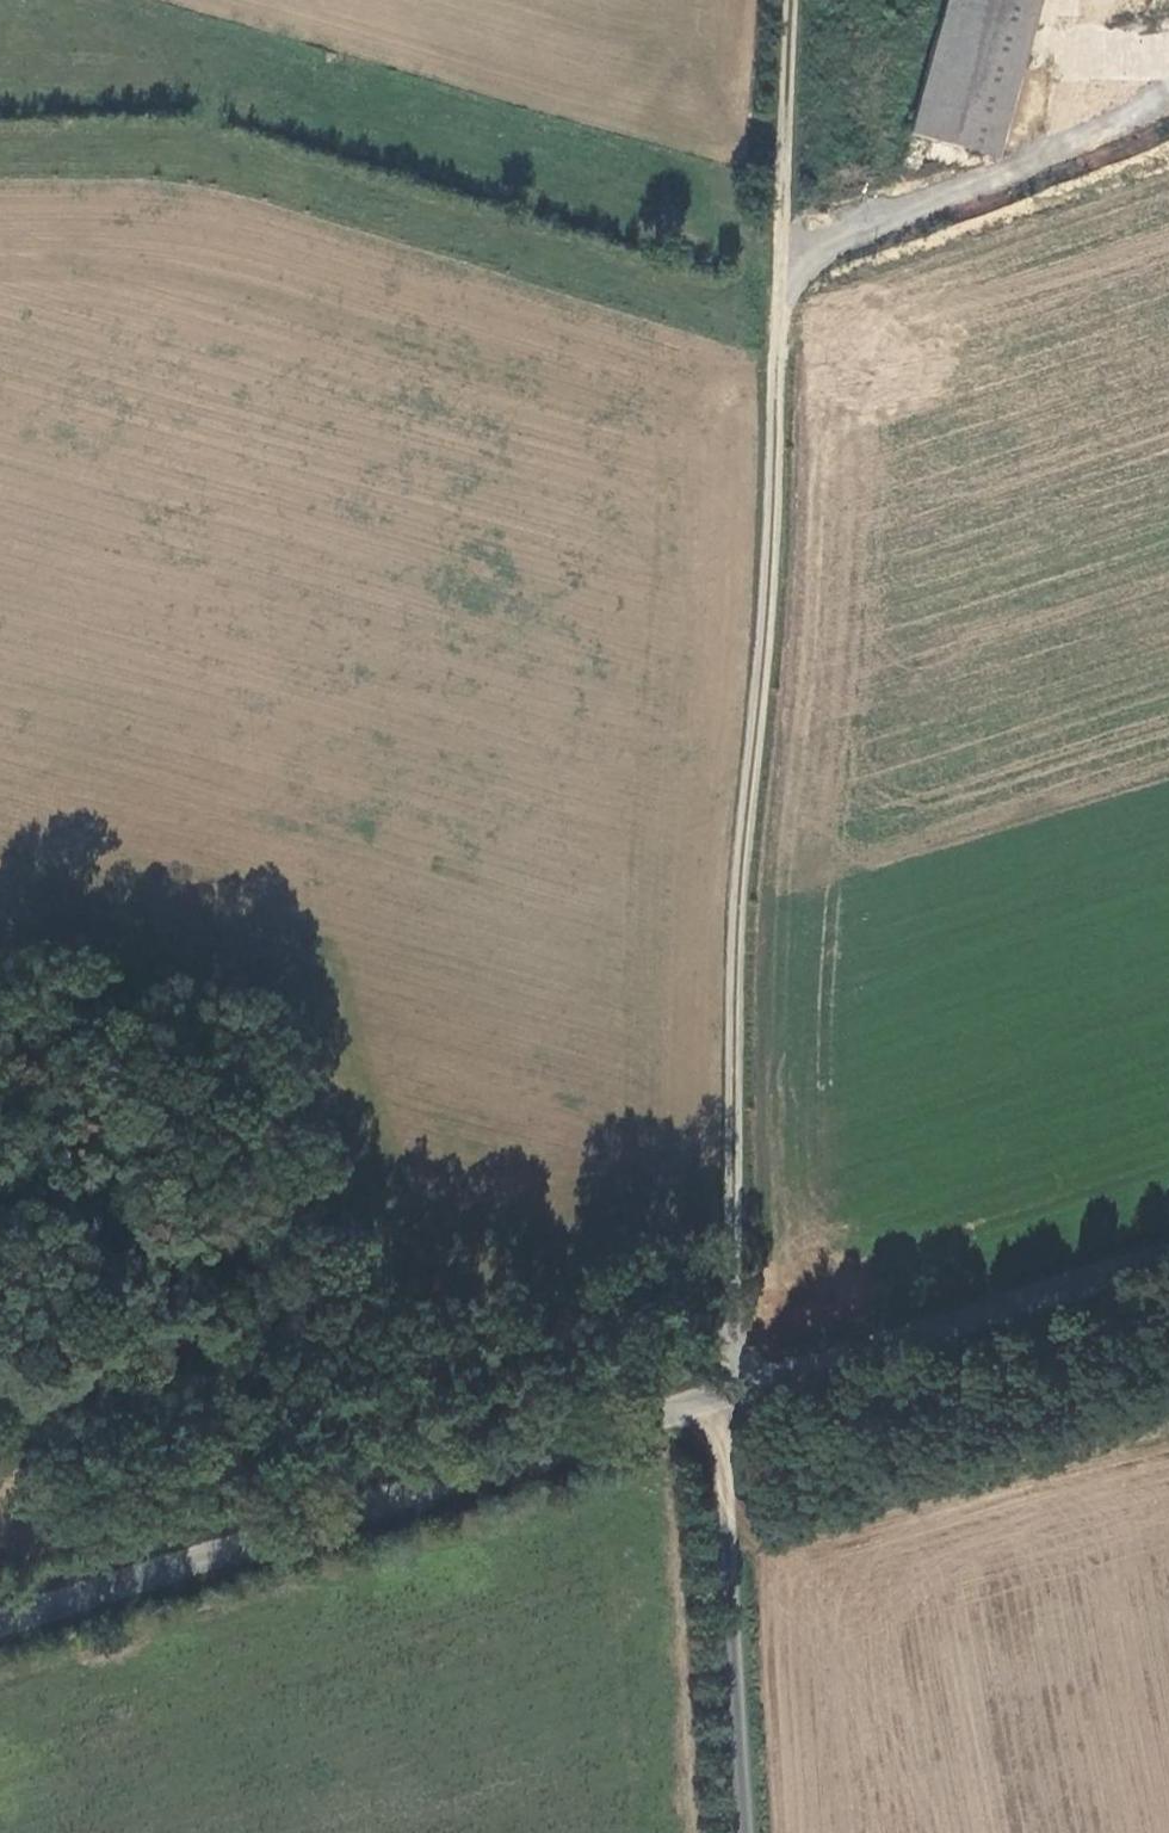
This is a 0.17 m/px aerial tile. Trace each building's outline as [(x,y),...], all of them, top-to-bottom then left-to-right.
[(1013,0),(937,0),(897,141),(968,161),(1013,0)]
